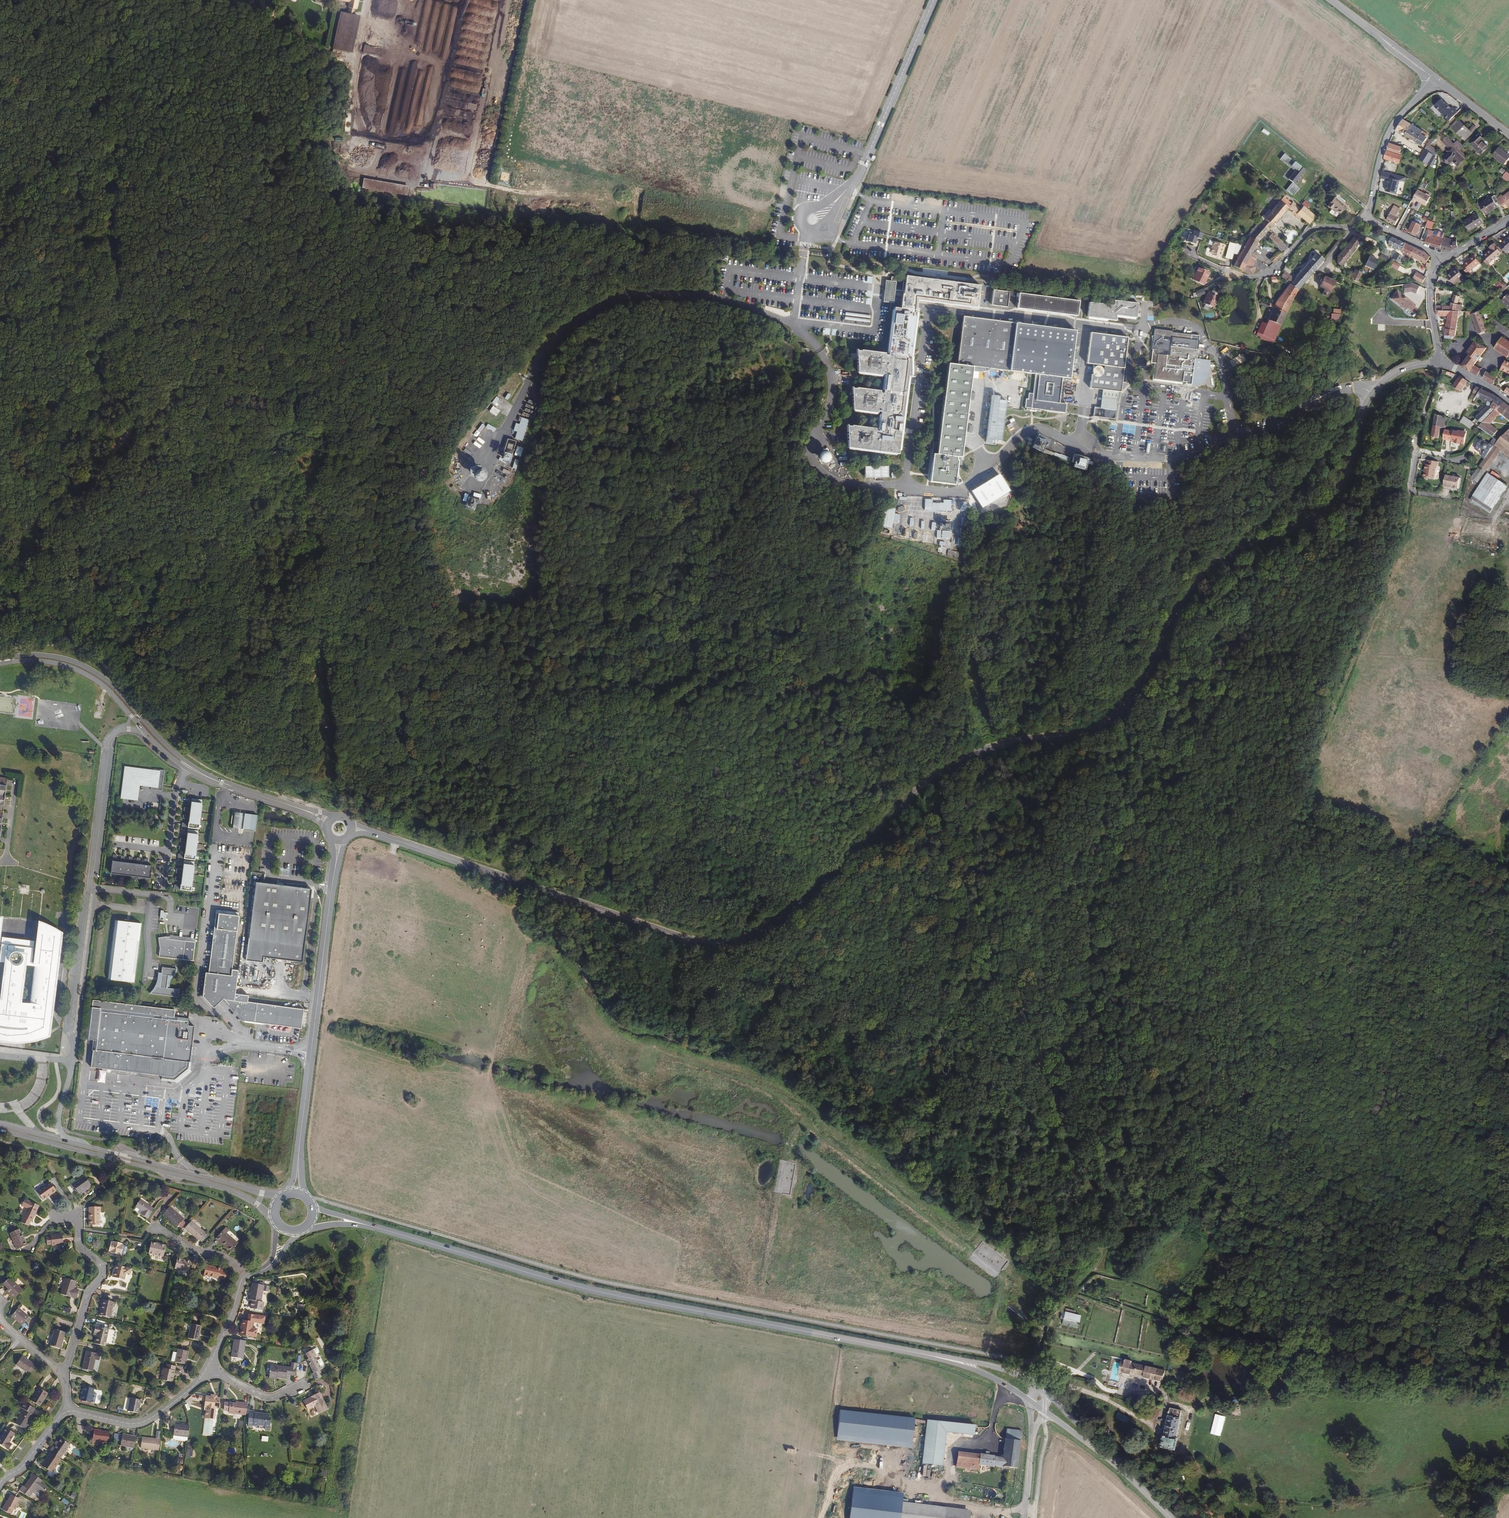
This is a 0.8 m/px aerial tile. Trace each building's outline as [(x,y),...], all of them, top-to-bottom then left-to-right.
[(358,0),(349,0),(348,3),(347,8),(349,8),(355,10),(356,10),(358,0)] [(345,52),(355,15),(354,15),(348,13),(338,11),(328,47),(345,52)] [(1441,97),(1433,105),(1450,120),(1457,112),(1441,97)] [(1428,134),(1424,131),(1404,119),(1396,130),(1408,136),(1407,137),(1414,142),(1415,141),(1423,145),(1428,138),(1427,137),(1428,134)] [(1454,128),(1461,122),(1458,119),(1451,126),(1454,128)] [(1470,131),(1461,121),(1461,122),(1454,128),(1466,140),(1473,133),(1470,131)] [(1488,148),(1481,141),(1484,138),(1480,135),(1472,143),(1482,154),(1488,148)] [(1458,165),(1465,159),(1467,156),(1447,136),(1442,141),(1450,150),(1451,151),(1444,157),(1447,160),(1446,161),(1449,164),(1453,161),(1458,165)] [(1463,147),(1458,141),(1455,144),(1460,150),(1463,147)] [(1400,155),(1402,147),(1390,143),(1388,149),(1386,159),(1400,163),(1403,156),(1400,155)] [(1428,143),(1425,149),(1435,156),(1439,150),(1428,143)] [(1498,148),(1493,155),(1506,164),(1508,159),(1508,156),(1498,148)] [(1305,170),(1297,164),(1285,154),(1280,159),(1292,169),(1293,168),(1298,172),(1290,181),(1291,182),(1285,190),(1292,195),(1298,187),(1294,184),(1305,170)] [(1449,174),(1447,168),(1441,170),(1443,176),(1449,174)] [(1383,171),(1381,177),(1404,183),(1406,177),(1383,171)] [(413,191),(414,183),(370,178),(369,186),(413,191)] [(1389,179),(1386,190),(1396,193),(1399,182),(1389,179)] [(1426,205),(1431,196),(1419,189),(1413,200),(1416,202),(1417,200),(1426,205)] [(1504,195),(1502,193),(1497,196),(1502,204),(1506,201),(1508,205),(1508,192),(1504,195)] [(1484,214),(1501,204),(1495,194),(1478,205),(1477,203),(1474,204),(1480,213),(1483,212),(1484,214)] [(1269,231),(1289,209),(1300,219),(1302,218),(1310,224),(1311,224),(1316,216),(1304,207),(1302,209),(1294,202),(1292,204),(1284,197),(1264,220),(1261,223),(1269,230),(1269,231)] [(1332,214),(1336,209),(1340,213),(1346,206),(1344,205),(1334,197),(1327,205),(1331,208),(1328,211),(1332,214)] [(1305,200),(1302,204),(1308,208),(1311,205),(1305,200)] [(1397,216),(1401,209),(1395,206),(1387,220),(1397,225),(1400,218),(1397,216)] [(1481,222),(1476,213),(1462,222),(1467,231),(1481,222)] [(1250,237),(1261,223),(1264,220),(1262,219),(1248,235),(1250,237)] [(1421,231),(1420,230),(1422,224),(1419,223),(1414,221),(1410,230),(1419,235),(1421,231)] [(1259,242),(1269,230),(1261,223),(1250,237),(1259,242)] [(1193,229),(1191,234),(1196,237),(1200,238),(1202,233),(1193,229)] [(1430,230),(1428,235),(1426,243),(1430,245),(1442,248),(1444,239),(1444,238),(1445,238),(1445,232),(1443,231),(1442,231),(1437,230),(1437,229),(1435,229),(1434,231),(1430,230)] [(1185,240),(1193,244),(1196,237),(1191,234),(1188,233),(1185,240)] [(1288,247),(1275,236),(1272,239),(1276,243),(1286,250),(1288,247)] [(1341,267),(1356,249),(1356,248),(1362,239),(1354,236),(1338,257),(1338,263),(1341,267)] [(1508,251),(1508,236),(1505,239),(1505,240),(1504,241),(1500,244),(1507,252),(1508,251)] [(1258,254),(1257,253),(1259,251),(1255,249),(1259,242),(1250,237),(1245,247),(1234,266),(1249,275),(1253,274),(1254,273),(1255,272),(1256,271),(1256,270),(1256,269),(1256,268),(1255,267),(1254,266),(1253,265),(1254,264),(1262,269),(1264,265),(1256,260),(1257,259),(1256,259),(1258,254)] [(1415,247),(1393,237),(1390,244),(1403,250),(1402,252),(1411,256),(1415,247)] [(1454,240),(1448,239),(1445,238),(1444,238),(1444,239),(1442,248),(1452,252),(1459,247),(1458,244),(1458,241),(1458,240),(1454,240)] [(1223,252),(1225,244),(1215,241),(1211,252),(1214,253),(1214,254),(1220,256),(1222,251),(1223,252)] [(1235,254),(1237,244),(1232,243),(1228,258),(1234,259),(1235,254)] [(1488,263),(1502,251),(1495,243),(1491,247),(1492,247),(1484,254),(1485,255),(1482,256),(1488,263)] [(1431,256),(1425,251),(1416,247),(1415,247),(1411,256),(1419,260),(1426,264),(1425,267),(1428,268),(1431,268),(1431,260),(1429,259),(1431,256)] [(1274,263),(1283,254),(1278,252),(1270,259),(1274,263)] [(1399,262),(1402,256),(1396,253),(1393,259),(1399,262)] [(1299,290),(1314,272),(1325,260),(1317,254),(1295,279),(1291,276),(1287,281),(1291,284),(1299,290)] [(1468,271),(1481,261),(1475,254),(1465,261),(1466,262),(1463,265),(1468,271)] [(1378,259),(1369,255),(1364,264),(1373,269),(1378,259)] [(1391,266),(1397,270),(1400,264),(1394,261),(1391,266)] [(1204,285),(1209,272),(1199,267),(1193,280),(1204,285)] [(1464,276),(1457,267),(1448,274),(1455,283),(1464,276)] [(1358,282),(1362,273),(1356,270),(1351,278),(1354,281),(1358,282)] [(1424,283),(1427,277),(1417,272),(1415,277),(1417,279),(1424,283)] [(907,274),(904,292),(902,291),(901,300),(901,306),(918,311),(918,305),(918,302),(918,297),(978,306),(981,284),(907,274)] [(1330,290),(1334,281),(1324,276),(1320,285),(1330,290)] [(896,281),(885,279),(883,296),(883,302),(893,303),(894,298),(896,281)] [(1495,283),(1498,287),(1501,285),(1504,289),(1507,287),(1501,279),(1495,283)] [(1417,293),(1420,286),(1412,283),(1403,285),(1406,292),(1412,291),(1417,293)] [(1292,302),(1299,290),(1291,284),(1278,301),(1275,305),(1271,303),(1269,306),(1270,306),(1274,308),(1286,314),(1292,302)] [(1007,306),(1008,292),(993,290),(992,305),(1007,306)] [(1219,295),(1220,295),(1210,291),(1204,303),(1214,307),(1217,301),(1219,295)] [(1418,307),(1400,291),(1393,299),(1407,311),(1409,309),(1413,312),(1418,307)] [(1078,316),(1080,301),(1052,298),(1020,294),(1018,309),(1050,313),(1078,316)] [(1463,311),(1464,306),(1459,305),(1460,296),(1457,295),(1455,294),(1452,307),(1451,306),(1437,306),(1437,310),(1460,311),(1463,311)] [(1090,302),(1089,317),(1116,320),(1117,315),(1137,317),(1139,303),(1115,300),(1114,305),(1090,302)] [(913,352),(918,311),(901,306),(894,306),(889,349),(913,352)] [(1275,341),(1286,314),(1274,308),(1267,324),(1262,322),(1258,333),(1275,341)] [(1457,336),(1460,311),(1437,310),(1437,311),(1438,315),(1449,316),(1446,338),(1454,339),(1455,336),(1457,336)] [(1473,312),(1473,311),(1468,311),(1468,315),(1474,315),(1480,334),(1488,330),(1481,311),(1476,312),(1473,313),(1473,312)] [(1339,328),(1340,314),(1331,314),(1330,327),(1339,328)] [(1028,398),(1026,398),(1025,407),(1028,407),(1028,409),(1033,409),(1036,410),(1041,412),(1041,409),(1063,412),(1065,413),(1066,403),(1061,402),(1064,377),(1071,378),(1077,330),(1044,326),(993,320),(964,316),(959,363),(1036,374),(1035,392),(1029,392),(1028,398)] [(1197,357),(1199,338),(1199,335),(1191,334),(1154,328),(1153,336),(1151,335),(1152,338),(1152,343),(1152,348),(1153,349),(1152,355),(1151,362),(1154,364),(1152,380),(1182,384),(1186,384),(1191,385),(1199,385),(1205,381),(1208,375),(1210,360),(1195,358),(1195,357),(1197,357)] [(1128,336),(1091,332),(1088,363),(1094,364),(1093,370),(1093,373),(1095,376),(1097,376),(1092,376),(1090,388),(1104,390),(1102,408),(1096,407),(1095,416),(1115,418),(1119,391),(1121,392),(1125,363),(1128,336)] [(1275,341),(1258,333),(1257,335),(1261,337),(1260,339),(1273,345),(1275,341)] [(1503,336),(1495,348),(1508,358),(1508,340),(1503,336)] [(1474,365),(1487,348),(1477,340),(1468,352),(1470,354),(1462,366),(1476,374),(1478,375),(1482,369),(1474,365)] [(848,449),(878,452),(901,455),(904,430),(910,376),(914,377),(914,369),(913,352),(889,349),(888,353),(885,353),(885,351),(862,348),(861,349),(857,348),(858,374),(882,377),(883,373),(886,373),(883,391),(881,391),(880,389),(857,386),(857,387),(852,386),(853,410),(878,414),(878,411),(881,411),(879,429),(877,429),(875,426),(852,424),(852,425),(848,424),(848,449)] [(955,485),(958,463),(961,463),(962,459),(973,365),(949,362),(945,399),(940,443),(934,442),(933,449),(933,452),(934,452),(930,482),(955,485)] [(1494,384),(1498,378),(1487,371),(1484,378),(1494,384)] [(1462,392),(1469,382),(1461,376),(1454,386),(1457,389),(1462,392)] [(1479,395),(1483,389),(1477,386),(1474,393),(1479,395)] [(1499,397),(1491,393),(1483,389),(1479,395),(1478,396),(1489,402),(1488,404),(1488,405),(1489,406),(1474,421),(1473,422),(1474,423),(1480,427),(1492,416),(1497,410),(1505,403),(1499,397)] [(998,396),(990,395),(984,443),(993,444),(993,443),(993,442),(993,440),(1000,441),(1005,401),(998,400),(998,396)] [(1505,403),(1497,410),(1492,416),(1495,419),(1498,414),(1499,415),(1501,413),(1508,419),(1508,405),(1505,403)] [(493,406),(489,411),(496,416),(500,411),(493,406)] [(1446,428),(1448,418),(1446,417),(1438,415),(1437,415),(1433,437),(1439,438),(1441,427),(1446,428)] [(1471,428),(1474,423),(1473,422),(1474,421),(1465,415),(1461,421),(1471,428)] [(1490,434),(1495,427),(1491,424),(1495,419),(1492,416),(1480,427),(1484,429),(1484,430),(1490,434)] [(517,432),(515,438),(522,441),(529,420),(522,417),(519,424),(516,423),(513,430),(517,432)] [(1495,437),(1499,430),(1495,427),(1490,434),(1495,437)] [(1454,431),(1446,429),(1445,440),(1452,441),(1454,431)] [(1465,444),(1467,434),(1463,433),(1462,431),(1460,431),(1459,432),(1455,431),(1453,442),(1457,443),(1461,443),(1465,444)] [(1048,437),(1037,433),(1031,448),(1042,452),(1048,437)] [(1506,434),(1505,436),(1500,440),(1499,441),(1495,446),(1501,451),(1507,455),(1508,454),(1501,450),(1505,445),(1508,448),(1508,436),(1506,434)] [(1495,446),(1499,441),(1500,440),(1495,437),(1491,444),(1495,447),(1495,446)] [(508,439),(504,452),(511,454),(512,454),(516,441),(508,439)] [(1491,451),(1495,447),(1491,444),(1489,446),(1482,440),(1476,448),(1484,454),(1483,456),(1486,459),(1491,451)] [(523,448),(517,446),(514,455),(520,457),(523,448)] [(1497,455),(1501,451),(1495,446),(1495,447),(1491,451),(1497,455)] [(1071,458),(1044,449),(1043,452),(1070,462),(1071,458)] [(1491,467),(1494,463),(1495,463),(1495,462),(1494,461),(1498,456),(1497,455),(1491,451),(1486,459),(1480,467),(1472,477),(1479,482),(1490,467),(1491,467)] [(819,452),(819,463),(829,463),(829,452),(819,452)] [(1084,468),(1086,459),(1077,456),(1074,465),(1084,468)] [(459,468),(462,462),(456,459),(453,465),(459,468)] [(1436,479),(1438,466),(1439,466),(1440,461),(1428,460),(1428,464),(1426,464),(1424,477),(1436,479)] [(475,466),(475,465),(473,466),(472,466),(470,467),(470,468),(469,469),(469,470),(468,472),(469,473),(470,475),(471,476),(472,477),(473,479),(474,480),(475,480),(476,481),(477,481),(478,482),(480,482),(482,481),(483,481),(484,479),(485,478),(486,476),(486,475),(486,473),(485,471),(484,470),(479,467),(475,466)] [(889,465),(864,466),(864,478),(889,477),(889,465)] [(509,472),(504,479),(507,481),(512,474),(509,472)] [(1481,500),(1495,479),(1494,477),(1493,477),(1493,476),(1491,474),(1489,473),(1473,495),(1481,500)] [(1009,492),(998,474),(971,490),(982,508),(1009,492)] [(1459,489),(1460,478),(1446,475),(1444,487),(1451,488),(1451,487),(1459,489)] [(1498,479),(1493,476),(1493,477),(1494,477),(1495,479),(1507,487),(1508,486),(1498,479)] [(1492,508),(1507,487),(1495,479),(1481,500),(1492,508)] [(468,497),(465,509),(473,511),(477,500),(468,497)] [(482,497),(481,503),(488,505),(490,499),(482,497)] [(951,510),(952,500),(944,499),(944,503),(933,503),(933,499),(925,499),(924,509),(951,510)] [(894,513),(895,509),(895,507),(884,505),(880,526),(883,526),(891,528),(894,513)] [(949,521),(941,520),(940,529),(948,529),(949,521)] [(63,712),(70,717),(75,710),(68,705),(63,712)] [(140,786),(151,787),(151,790),(162,791),(165,770),(153,769),(153,770),(124,766),(120,799),(138,801),(140,786)] [(202,800),(191,798),(191,802),(190,808),(190,812),(189,816),(189,820),(188,823),(188,824),(188,827),(188,828),(199,829),(199,825),(200,820),(200,817),(201,813),(201,810),(202,805),(202,803),(202,800)] [(238,813),(234,812),(232,828),(236,828),(246,830),(252,830),(255,831),(257,815),(254,814),(248,814),(238,813)] [(198,831),(188,829),(187,833),(186,839),(186,843),(185,847),(185,851),(184,854),(184,859),(195,860),(195,856),(196,851),(196,848),(197,844),(197,840),(198,836),(198,831)] [(194,862),(184,860),(183,864),(182,870),(182,874),(182,878),(181,881),(181,885),(180,885),(180,889),(180,890),(191,891),(192,887),(191,887),(192,882),(192,879),(193,875),(193,871),(194,867),(194,862)] [(116,861),(112,861),(111,873),(114,874),(119,874),(122,875),(127,875),(130,876),(135,876),(138,877),(142,877),(146,878),(150,878),(152,866),(147,865),(143,865),(140,864),(136,864),(132,863),(128,863),(124,862),(120,862),(116,861)] [(263,957),(264,941),(256,940),(264,883),(255,882),(245,960),(262,963),(263,957)] [(302,962),(311,889),(283,885),(276,884),(264,883),(256,940),(264,941),(263,957),(302,962)] [(216,910),(208,973),(205,972),(202,996),(213,1008),(224,999),(224,1000),(244,1021),(265,1024),(269,1024),(276,1025),(279,1006),(247,1002),(248,995),(235,993),(238,970),(232,969),(239,912),(216,910)] [(37,919),(35,940),(40,941),(42,923),(58,932),(61,934),(49,1037),(51,1035),(63,931),(60,929),(55,926),(50,924),(44,921),(40,919),(37,919)] [(135,983),(142,924),(116,921),(109,979),(135,983)] [(24,1025),(30,1024),(28,1037),(45,1031),(49,1030),(61,934),(58,932),(42,923),(40,941),(37,961),(26,959),(26,953),(8,951),(8,958),(0,957),(0,962),(2,962),(7,962),(4,995),(0,994),(0,1023),(7,1025),(14,1026),(18,1026),(24,1025)] [(8,958),(8,951),(26,953),(26,959),(37,961),(40,941),(35,940),(18,938),(0,936),(0,957),(8,958)] [(160,948),(159,957),(183,960),(192,961),(194,942),(185,941),(180,940),(167,939),(166,937),(158,938),(160,948)] [(168,976),(173,976),(174,975),(175,974),(176,972),(177,969),(162,967),(160,987),(156,987),(150,994),(178,997),(179,990),(167,988),(168,976)] [(175,1010),(92,1000),(92,1007),(89,1007),(84,1039),(89,1040),(93,1040),(92,1050),(93,1051),(90,1067),(162,1075),(162,1078),(174,1079),(177,1077),(186,1069),(188,1068),(188,1061),(190,1061),(194,1026),(188,1025),(189,1018),(174,1016),(174,1013),(175,1010)] [(279,1006),(276,1025),(300,1028),(301,1028),(304,1009),(279,1006)] [(7,1042),(16,1042),(27,1042),(37,1040),(44,1039),(49,1037),(49,1030),(45,1031),(28,1037),(30,1024),(24,1025),(18,1026),(14,1026),(7,1025),(0,1023),(0,1041),(7,1042)] [(273,1069),(264,1067),(262,1084),(270,1085),(273,1069)] [(797,1163),(779,1160),(773,1193),(791,1196),(797,1163)] [(79,1192),(91,1184),(84,1174),(76,1180),(72,1182),(79,1192)] [(42,1199),(54,1190),(48,1181),(36,1190),(42,1199)] [(33,1212),(37,1206),(38,1206),(40,1203),(26,1196),(23,1202),(27,1204),(20,1219),(28,1223),(30,1219),(31,1219),(34,1214),(33,1212)] [(147,1219),(154,1209),(141,1201),(136,1207),(143,1211),(140,1214),(147,1219)] [(97,1226),(97,1213),(100,1213),(99,1207),(87,1207),(87,1226),(91,1226),(96,1226),(97,1226)] [(185,1219),(170,1207),(163,1215),(178,1227),(185,1219)] [(209,1235),(192,1220),(186,1228),(199,1240),(201,1238),(204,1241),(209,1235)] [(27,1244),(19,1227),(11,1231),(18,1248),(27,1244)] [(238,1244),(226,1233),(229,1231),(225,1228),(216,1238),(231,1252),(238,1244)] [(63,1247),(63,1236),(51,1236),(51,1237),(47,1238),(47,1245),(51,1245),(51,1246),(63,1247)] [(121,1254),(123,1245),(122,1245),(122,1244),(113,1242),(113,1243),(110,1242),(109,1252),(110,1252),(110,1253),(119,1255),(120,1254),(121,1254)] [(164,1258),(167,1247),(151,1243),(149,1254),(164,1258)] [(188,1272),(190,1263),(176,1260),(174,1269),(188,1272)] [(124,1282),(127,1269),(116,1266),(113,1279),(124,1282)] [(224,1280),(226,1272),(220,1271),(221,1269),(205,1266),(203,1276),(224,1280)] [(20,1290),(7,1277),(0,1284),(5,1289),(4,1291),(12,1299),(20,1290)] [(75,1299),(78,1290),(73,1289),(75,1281),(65,1278),(60,1294),(75,1299)] [(260,1302),(264,1285),(251,1283),(248,1301),(250,1301),(250,1308),(262,1310),(263,1302),(260,1302)] [(110,1318),(113,1302),(103,1300),(100,1315),(110,1318)] [(305,1305),(297,1304),(296,1311),(304,1312),(305,1305)] [(21,1325),(27,1317),(17,1308),(10,1315),(21,1325)] [(1077,1328),(1080,1316),(1075,1314),(1065,1312),(1062,1324),(1077,1328)] [(252,1327),(253,1322),(258,1322),(259,1316),(248,1314),(247,1320),(242,1319),(241,1326),(242,1326),(241,1334),(256,1336),(257,1328),(252,1327)] [(196,1341),(199,1327),(190,1325),(187,1339),(196,1341)] [(104,1346),(108,1329),(94,1326),(93,1332),(97,1333),(95,1343),(104,1346)] [(60,1349),(64,1333),(53,1330),(49,1346),(60,1349)] [(244,1341),(234,1339),(231,1356),(241,1358),(244,1341)] [(321,1368),(313,1355),(315,1354),(312,1348),(305,1351),(308,1357),(307,1358),(313,1371),(311,1372),(315,1380),(322,1376),(318,1369),(321,1368)] [(174,1362),(185,1364),(187,1352),(177,1349),(177,1353),(172,1352),(170,1361),(174,1362)] [(92,1371),(94,1360),(98,1361),(100,1354),(85,1351),(81,1368),(92,1371)] [(21,1355),(14,1364),(25,1372),(27,1370),(30,1372),(35,1365),(21,1355)] [(1163,1372),(1132,1364),(1130,1362),(1123,1360),(1120,1373),(1161,1382),(1163,1372)] [(294,1376),(295,1363),(290,1363),(290,1367),(270,1364),(268,1378),(275,1379),(275,1378),(285,1379),(286,1375),(294,1376)] [(171,1382),(174,1367),(166,1365),(165,1369),(162,1368),(160,1380),(171,1382)] [(91,1393),(92,1388),(81,1386),(79,1401),(89,1403),(89,1402),(91,1393)] [(37,1405),(46,1393),(37,1387),(29,1399),(37,1405)] [(331,1407),(323,1391),(306,1400),(310,1409),(317,1405),(321,1412),(331,1407)] [(218,1409),(220,1398),(217,1398),(210,1397),(205,1396),(204,1408),(206,1408),(205,1410),(205,1415),(215,1416),(216,1409),(218,1409)] [(137,1413),(140,1401),(129,1399),(126,1412),(136,1414),(137,1413)] [(22,1409),(14,1422),(23,1428),(32,1414),(30,1414),(34,1408),(22,1401),(19,1407),(22,1409)] [(245,1414),(245,1413),(248,1413),(247,1423),(252,1424),(252,1423),(264,1425),(263,1428),(269,1428),(270,1416),(268,1416),(268,1413),(259,1412),(258,1414),(253,1413),(253,1411),(245,1410),(246,1403),(240,1402),(239,1405),(236,1405),(236,1404),(231,1404),(230,1412),(245,1414)] [(913,1418),(839,1410),(837,1422),(836,1440),(911,1449),(912,1431),(913,1418)] [(1178,1438),(1182,1420),(1181,1419),(1183,1412),(1172,1410),(1170,1416),(1169,1416),(1168,1422),(1165,1422),(1163,1430),(1166,1430),(1165,1435),(1163,1435),(1160,1448),(1176,1452),(1179,1439),(1178,1438)] [(923,1465),(942,1467),(946,1433),(974,1437),(976,1427),(928,1421),(923,1465)] [(188,1438),(189,1427),(174,1425),(173,1436),(174,1436),(188,1438)] [(0,1435),(0,1444),(8,1449),(11,1443),(8,1442),(14,1433),(5,1427),(0,1435)] [(1017,1469),(1022,1430),(1007,1429),(1006,1439),(1003,1458),(959,1453),(957,1467),(979,1469),(979,1464),(1017,1469)] [(107,1443),(108,1434),(94,1431),(92,1441),(107,1443)] [(133,1449),(134,1439),(122,1436),(120,1446),(133,1449)] [(158,1451),(159,1437),(156,1437),(155,1439),(139,1437),(137,1448),(158,1451)] [(58,1458),(68,1443),(60,1438),(55,1445),(52,1443),(47,1451),(49,1452),(39,1467),(49,1474),(59,1459),(58,1458)] [(31,1492),(40,1478),(30,1471),(27,1476),(28,1476),(22,1486),(20,1484),(17,1488),(28,1495),(30,1491),(31,1492)] [(969,1509),(901,1501),(902,1493),(852,1487),(851,1495),(848,1517),(968,1517),(969,1509)] [(15,1504),(18,1497),(10,1493),(6,1500),(5,1500),(1,1508),(10,1513),(13,1508),(14,1508),(16,1505),(15,1504)]
